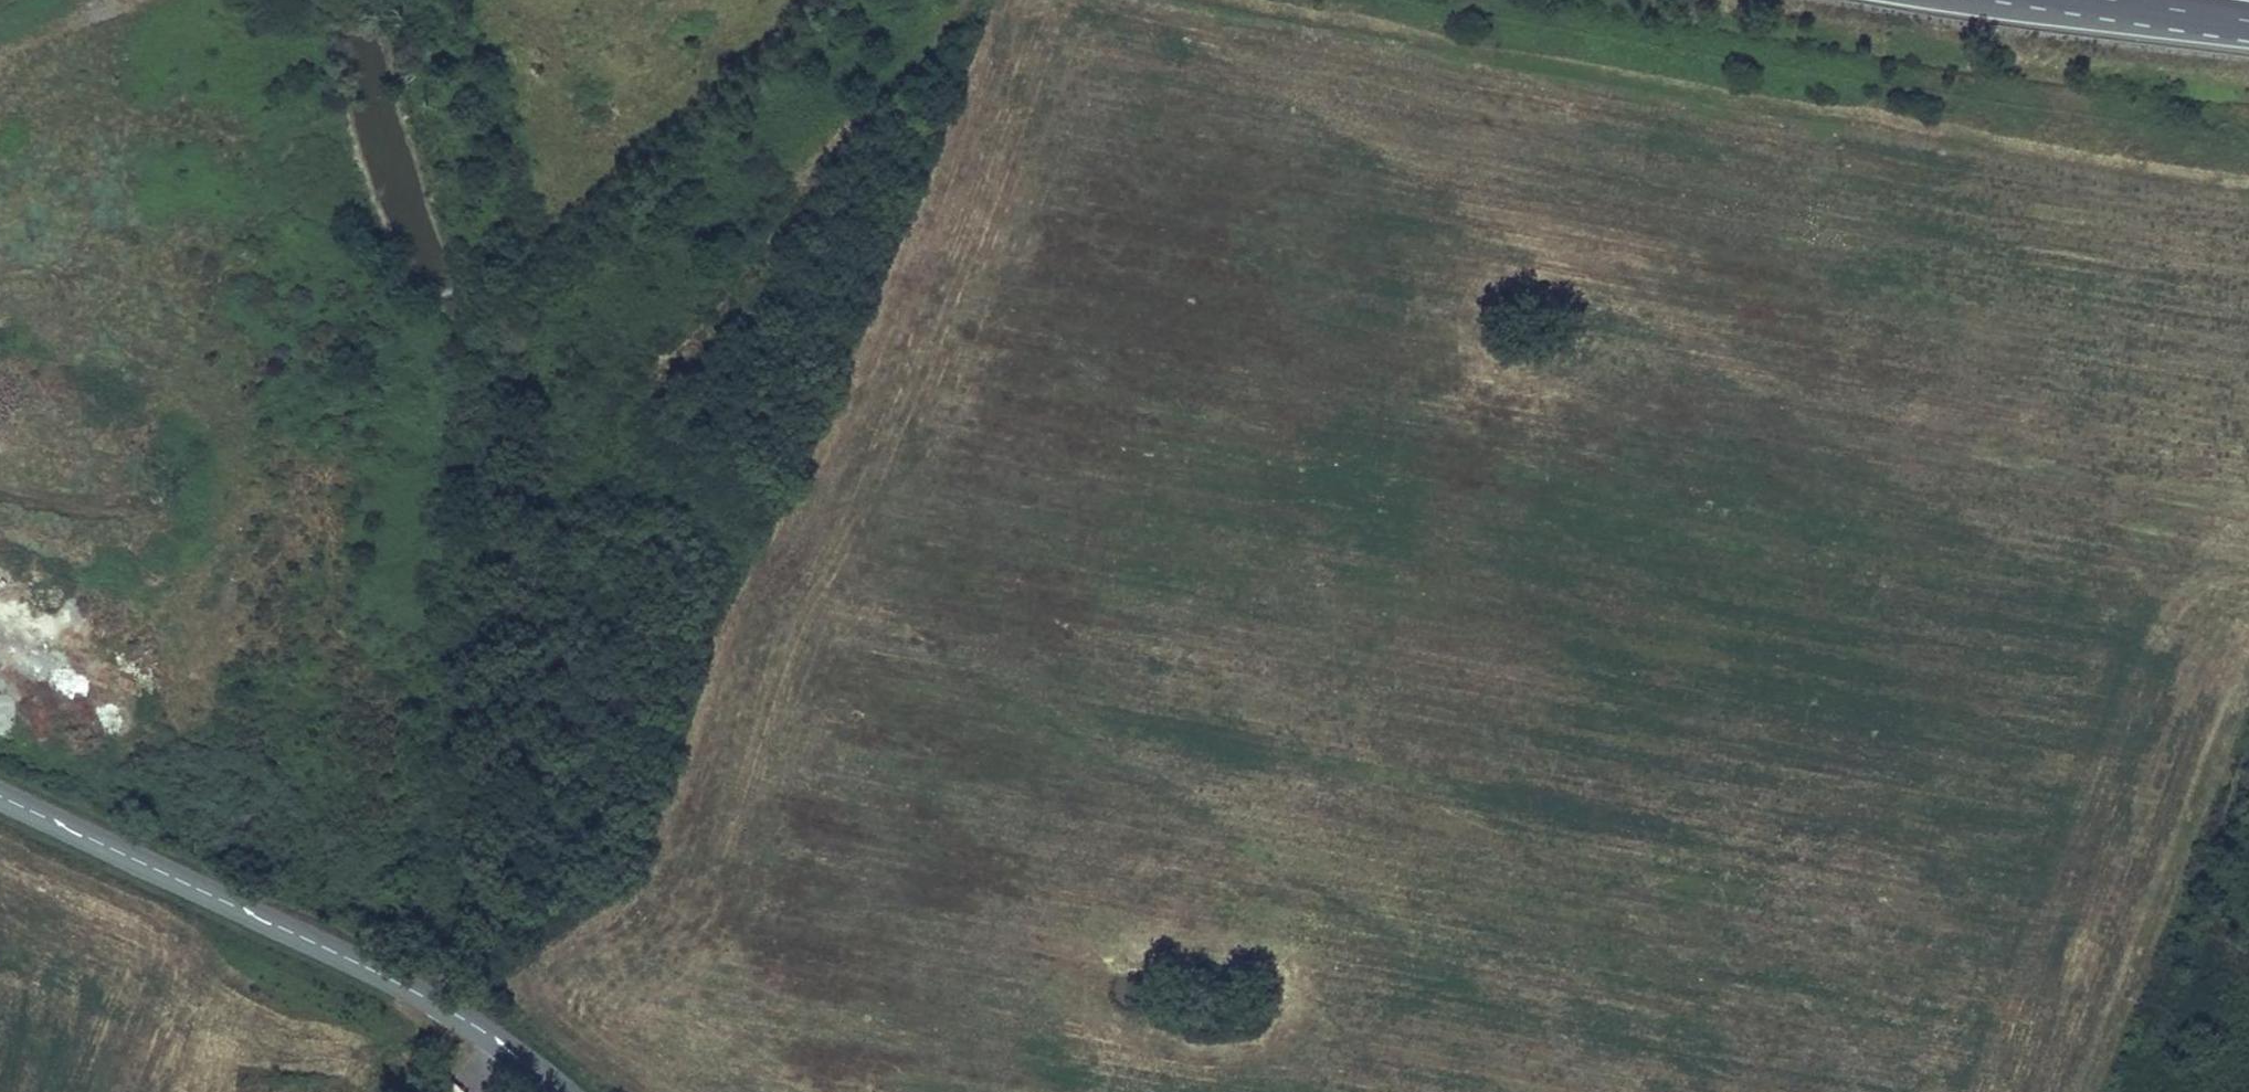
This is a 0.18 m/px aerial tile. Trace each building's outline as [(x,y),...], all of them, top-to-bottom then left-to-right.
[(34,623),(38,609),(0,601),(0,615),(34,623)] [(71,657),(97,662),(100,647),(74,642),(71,657)]
